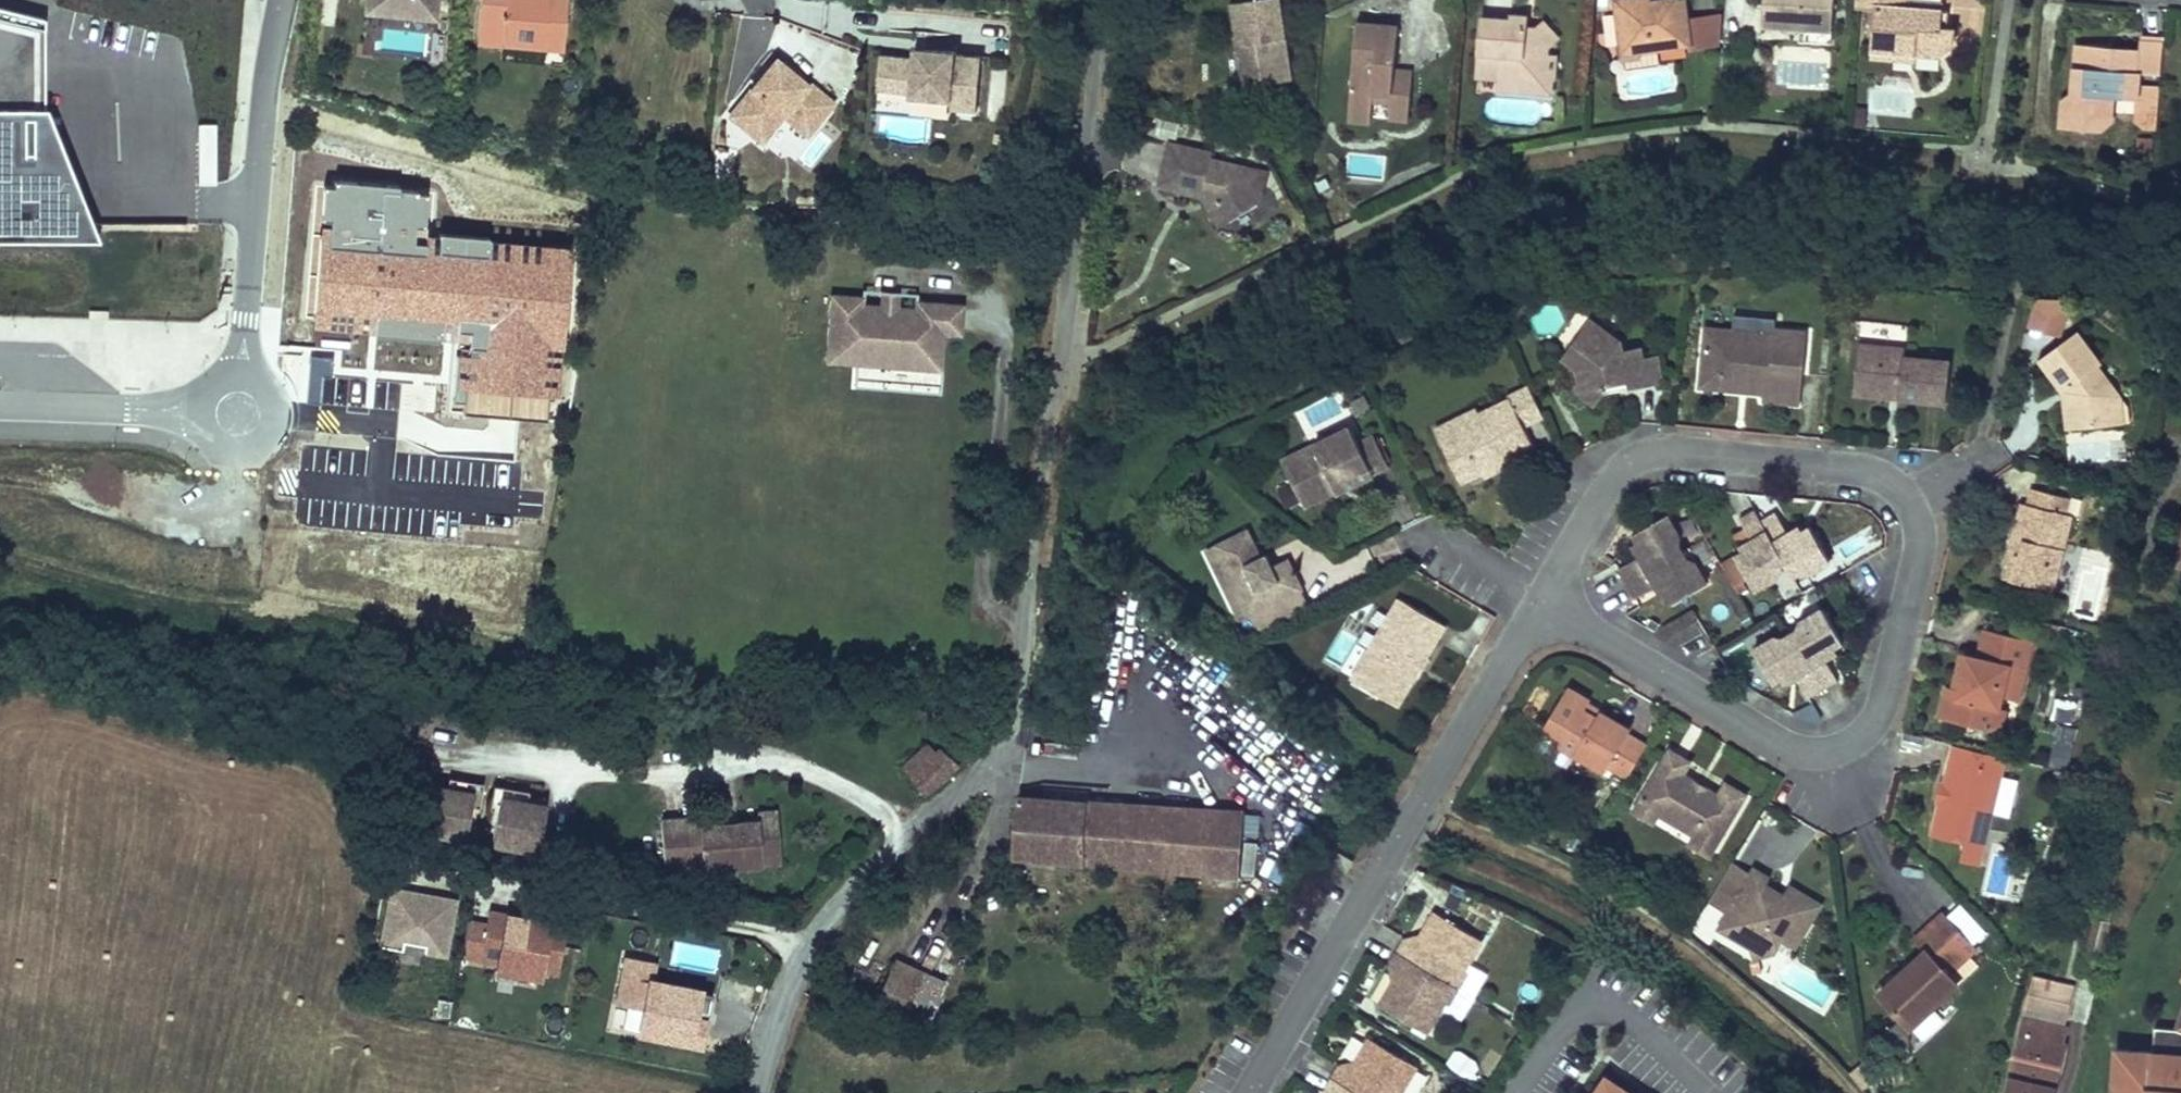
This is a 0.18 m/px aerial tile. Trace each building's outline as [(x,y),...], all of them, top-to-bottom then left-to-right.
[(367,4),(436,9),(437,0),(367,0),(367,4)] [(478,31),(543,39),(547,11),(565,14),(567,0),(481,0),(478,31)] [(1266,84),(1312,74),(1298,0),(1250,0),(1266,84)] [(1703,33),(1698,0),(1628,0),(1636,44),(1669,39),(1703,33)] [(1845,20),(1847,0),(1777,0),(1776,14),(1816,17),(1814,33),(1844,35),(1845,20)] [(1886,37),(1929,41),(1953,43),(1967,32),(1968,14),(1959,14),(1960,0),(1889,0),(1886,37)] [(94,221),(77,176),(19,176),(18,150),(36,149),(36,52),(47,53),(47,16),(0,4),(0,221),(94,221)] [(1500,11),(1496,68),(1521,69),(1520,83),(1537,84),(1538,75),(1556,76),(1556,70),(1572,71),(1575,30),(1562,14),(1555,19),(1543,18),(1544,7),(1532,6),(1531,13),(1500,11)] [(565,14),(547,11),(543,39),(562,42),(565,14)] [(1375,14),(1371,101),(1392,102),(1393,91),(1414,92),(1413,98),(1430,99),(1431,72),(1415,71),(1415,62),(1417,16),(1375,14)] [(2113,111),(2115,83),(2138,85),(2140,61),(2164,62),(2166,29),(2143,27),(2142,36),(2091,32),(2089,56),(2077,55),(2075,80),(2065,89),(2063,116),(2104,119),(2113,111)] [(2089,56),(2091,32),(2078,31),(2077,55),(2089,56)] [(1929,41),(1886,37),(1885,47),(1928,51),(1929,41)] [(1637,50),(1670,45),(1669,39),(1636,44),(1637,50)] [(920,51),(888,49),(885,82),(918,84),(918,91),(959,94),(959,102),(984,104),(988,50),(962,48),(963,45),(921,42),(920,51)] [(47,105),(47,53),(36,52),(36,149),(18,150),(19,176),(77,176),(49,105),(47,105)] [(813,79),(782,54),(736,110),(768,136),(789,110),(813,130),(840,98),(815,77),(813,79)] [(1415,71),(1431,72),(1431,63),(1415,62),(1415,71)] [(1571,86),(1572,71),(1556,70),(1556,76),(1538,75),(1537,84),(1571,86)] [(1429,112),(1430,99),(1413,98),(1413,111),(1429,112)] [(2134,122),(2137,100),(2118,98),(2116,120),(2134,122)] [(1392,102),(1371,101),(1371,110),(1392,111),(1392,102)] [(201,180),(218,180),(218,121),(201,121),(201,180)] [(1232,149),(1190,139),(1181,180),(1220,189),(1221,185),(1235,189),(1233,191),(1248,217),(1278,198),(1267,179),(1271,163),(1231,154),(1232,149)] [(1221,185),(1220,189),(1239,223),(1248,217),(1233,191),(1235,189),(1221,185)] [(885,295),(867,293),(867,299),(866,306),(883,308),(885,295)] [(867,299),(835,295),(828,363),(858,367),(943,376),(947,338),(964,340),(967,309),(920,305),(920,311),(902,310),(903,296),(885,295),(883,308),(866,306),(867,299)] [(921,298),(903,296),(902,310),(920,311),(920,305),(921,298)] [(2030,331),(2068,333),(2069,298),(2032,296),(2030,331)] [(1587,386),(1581,397),(1605,411),(1615,393),(1655,386),(1651,359),(1649,348),(1632,350),(1631,341),(1595,321),(1571,363),(1584,370),(1587,386)] [(1746,337),(1714,334),(1710,377),(1731,378),(1731,386),(1755,388),(1755,396),(1772,398),(1772,405),(1809,408),(1815,337),(1786,334),(1784,348),(1746,345),(1746,337)] [(2091,334),(2046,362),(2073,405),(2074,434),(2120,433),(2120,406),(2131,397),(2091,334)] [(1916,349),(1868,344),(1864,383),(1911,388),(1910,399),(1954,403),(1958,364),(1914,359),(1916,349)] [(1651,359),(1655,386),(1670,384),(1668,366),(1666,356),(1651,359)] [(940,397),(943,376),(858,367),(855,388),(940,397)] [(1710,377),(1709,400),(1772,405),(1772,398),(1755,396),(1755,388),(1731,386),(1731,378),(1710,377)] [(1864,383),(1863,394),(1910,399),(1911,388),(1864,383)] [(1489,420),(1447,441),(1466,481),(1487,471),(1490,477),(1513,466),(1510,460),(1538,446),(1529,426),(1549,416),(1534,385),(1513,395),(1515,399),(1486,413),(1489,420)] [(2131,434),(2131,397),(2120,406),(2120,433),(2131,434)] [(1480,401),(1437,422),(1447,441),(1489,420),(1486,413),(1480,401)] [(1358,427),(1289,461),(1313,508),(1347,491),(1343,483),(1378,466),(1382,473),(1398,465),(1383,434),(1366,443),(1358,427)] [(1343,483),(1347,491),(1382,473),(1378,466),(1343,483)] [(2034,546),(2025,589),(2063,597),(2079,520),(2072,518),(2075,503),(2044,497),(2041,511),(2033,510),(2026,544),(2034,546)] [(1765,515),(1746,526),(1762,554),(1744,564),(1763,596),(1781,586),(1777,579),(1795,569),(1801,580),(1814,572),(1819,580),(1836,570),(1816,537),(1801,546),(1785,519),(1772,527),(1765,515)] [(1623,570),(1640,602),(1661,591),(1674,597),(1677,603),(1712,585),(1703,566),(1697,569),(1682,539),(1688,537),(1678,519),(1642,537),(1646,544),(1644,559),(1623,570)] [(1250,522),(1216,539),(1253,613),(1309,584),(1293,552),(1279,558),(1272,545),(1264,549),(1250,522)] [(1253,613),(1216,539),(1207,543),(1245,617),(1253,613)] [(2026,544),(2017,587),(2025,589),(2034,546),(2026,544)] [(2106,574),(2080,573),(2079,592),(2105,592),(2106,574)] [(1409,597),(1359,680),(1403,707),(1425,671),(1418,667),(1437,635),(1444,639),(1453,624),(1409,597)] [(1775,639),(1754,650),(1774,685),(1788,677),(1797,680),(1810,702),(1842,685),(1830,662),(1832,653),(1845,646),(1825,611),(1808,621),(1813,630),(1780,648),(1775,639)] [(1425,671),(1444,639),(1437,635),(1418,667),(1425,671)] [(1956,694),(1948,723),(1995,737),(2003,710),(2012,712),(2014,702),(2022,705),(2038,648),(1994,635),(1985,665),(1976,662),(1965,696),(1956,694)] [(1571,694),(1548,730),(1571,744),(1567,751),(1607,776),(1610,769),(1632,783),(1648,756),(1627,743),(1630,738),(1590,713),(1593,708),(1571,694)] [(2003,710),(1995,737),(2010,742),(2018,714),(2012,712),(2003,710)] [(2055,725),(2053,762),(2073,764),(2075,726),(2055,725)] [(1571,744),(1548,730),(1544,736),(1567,751),(1571,744)] [(900,771),(922,792),(954,757),(938,743),(931,751),(924,745),(900,771)] [(1945,806),(1938,840),(1994,851),(2012,760),(1957,746),(1952,767),(1963,769),(1955,808),(1945,806)] [(1673,753),(1648,796),(1668,808),(1664,817),(1700,838),(1694,849),(1714,861),(1750,798),(1730,786),(1723,798),(1686,777),(1693,765),(1673,753)] [(1952,767),(1945,806),(1955,808),(1963,769),(1952,767)] [(483,799),(487,775),(453,768),(451,779),(477,784),(475,798),(483,799)] [(451,779),(431,775),(423,822),(468,831),(475,798),(477,784),(451,779)] [(531,794),(533,784),(498,777),(493,801),(496,802),(501,803),(504,789),(531,794)] [(501,803),(495,836),(541,844),(550,798),(531,794),(504,789),(501,803)] [(1017,796),(1013,853),(1160,864),(1210,868),(1213,835),(1227,836),(1228,819),(1217,818),(1218,811),(1017,796)] [(1668,808),(1648,796),(1636,816),(1657,828),(1664,817),(1668,808)] [(658,821),(663,872),(761,866),(759,846),(779,844),(777,813),(756,814),(757,822),(697,826),(697,818),(658,821)] [(759,846),(761,866),(780,864),(779,844),(759,846)] [(1340,853),(1334,863),(1347,871),(1353,861),(1340,853)] [(1757,871),(1721,928),(1760,953),(1773,949),(1780,937),(1790,943),(1797,947),(1822,907),(1792,888),(1782,905),(1763,893),(1771,880),(1757,871)] [(448,959),(459,898),(389,885),(378,946),(448,959)] [(558,967),(569,919),(491,901),(488,915),(470,911),(463,946),(558,967)] [(1405,972),(1385,1006),(1431,1032),(1487,935),(1441,908),(1422,941),(1412,935),(1394,965),(1405,972)] [(1883,993),(1913,1026),(1960,983),(1952,974),(1978,950),(1947,915),(1919,940),(1929,952),(1883,993)] [(2087,974),(2104,979),(2118,924),(2102,920),(2087,974)] [(1773,949),(1760,953),(1761,967),(1777,963),(1790,943),(1780,937),(1773,949)] [(632,956),(614,1021),(696,1043),(704,1016),(692,1013),(699,988),(645,974),(649,960),(632,956)] [(937,984),(890,963),(874,999),(921,1020),(937,984)] [(2043,981),(2036,1012),(2073,1021),(2080,990),(2043,981)] [(2014,1092),(2063,1092),(2074,1047),(2069,1046),(2073,1030),(2032,1020),(2014,1092)] [(1424,1064),(1371,1034),(1354,1063),(1346,1059),(1329,1091),(1332,1092),(1407,1092),(1424,1064)] [(2157,1038),(2153,1056),(2122,1054),(2120,1092),(2180,1092),(2180,1038),(2157,1038)] [(1457,1048),(1447,1063),(1471,1080),(1482,1065),(1457,1048)] [(1607,1079),(1598,1092),(1627,1092),(1607,1079)]
